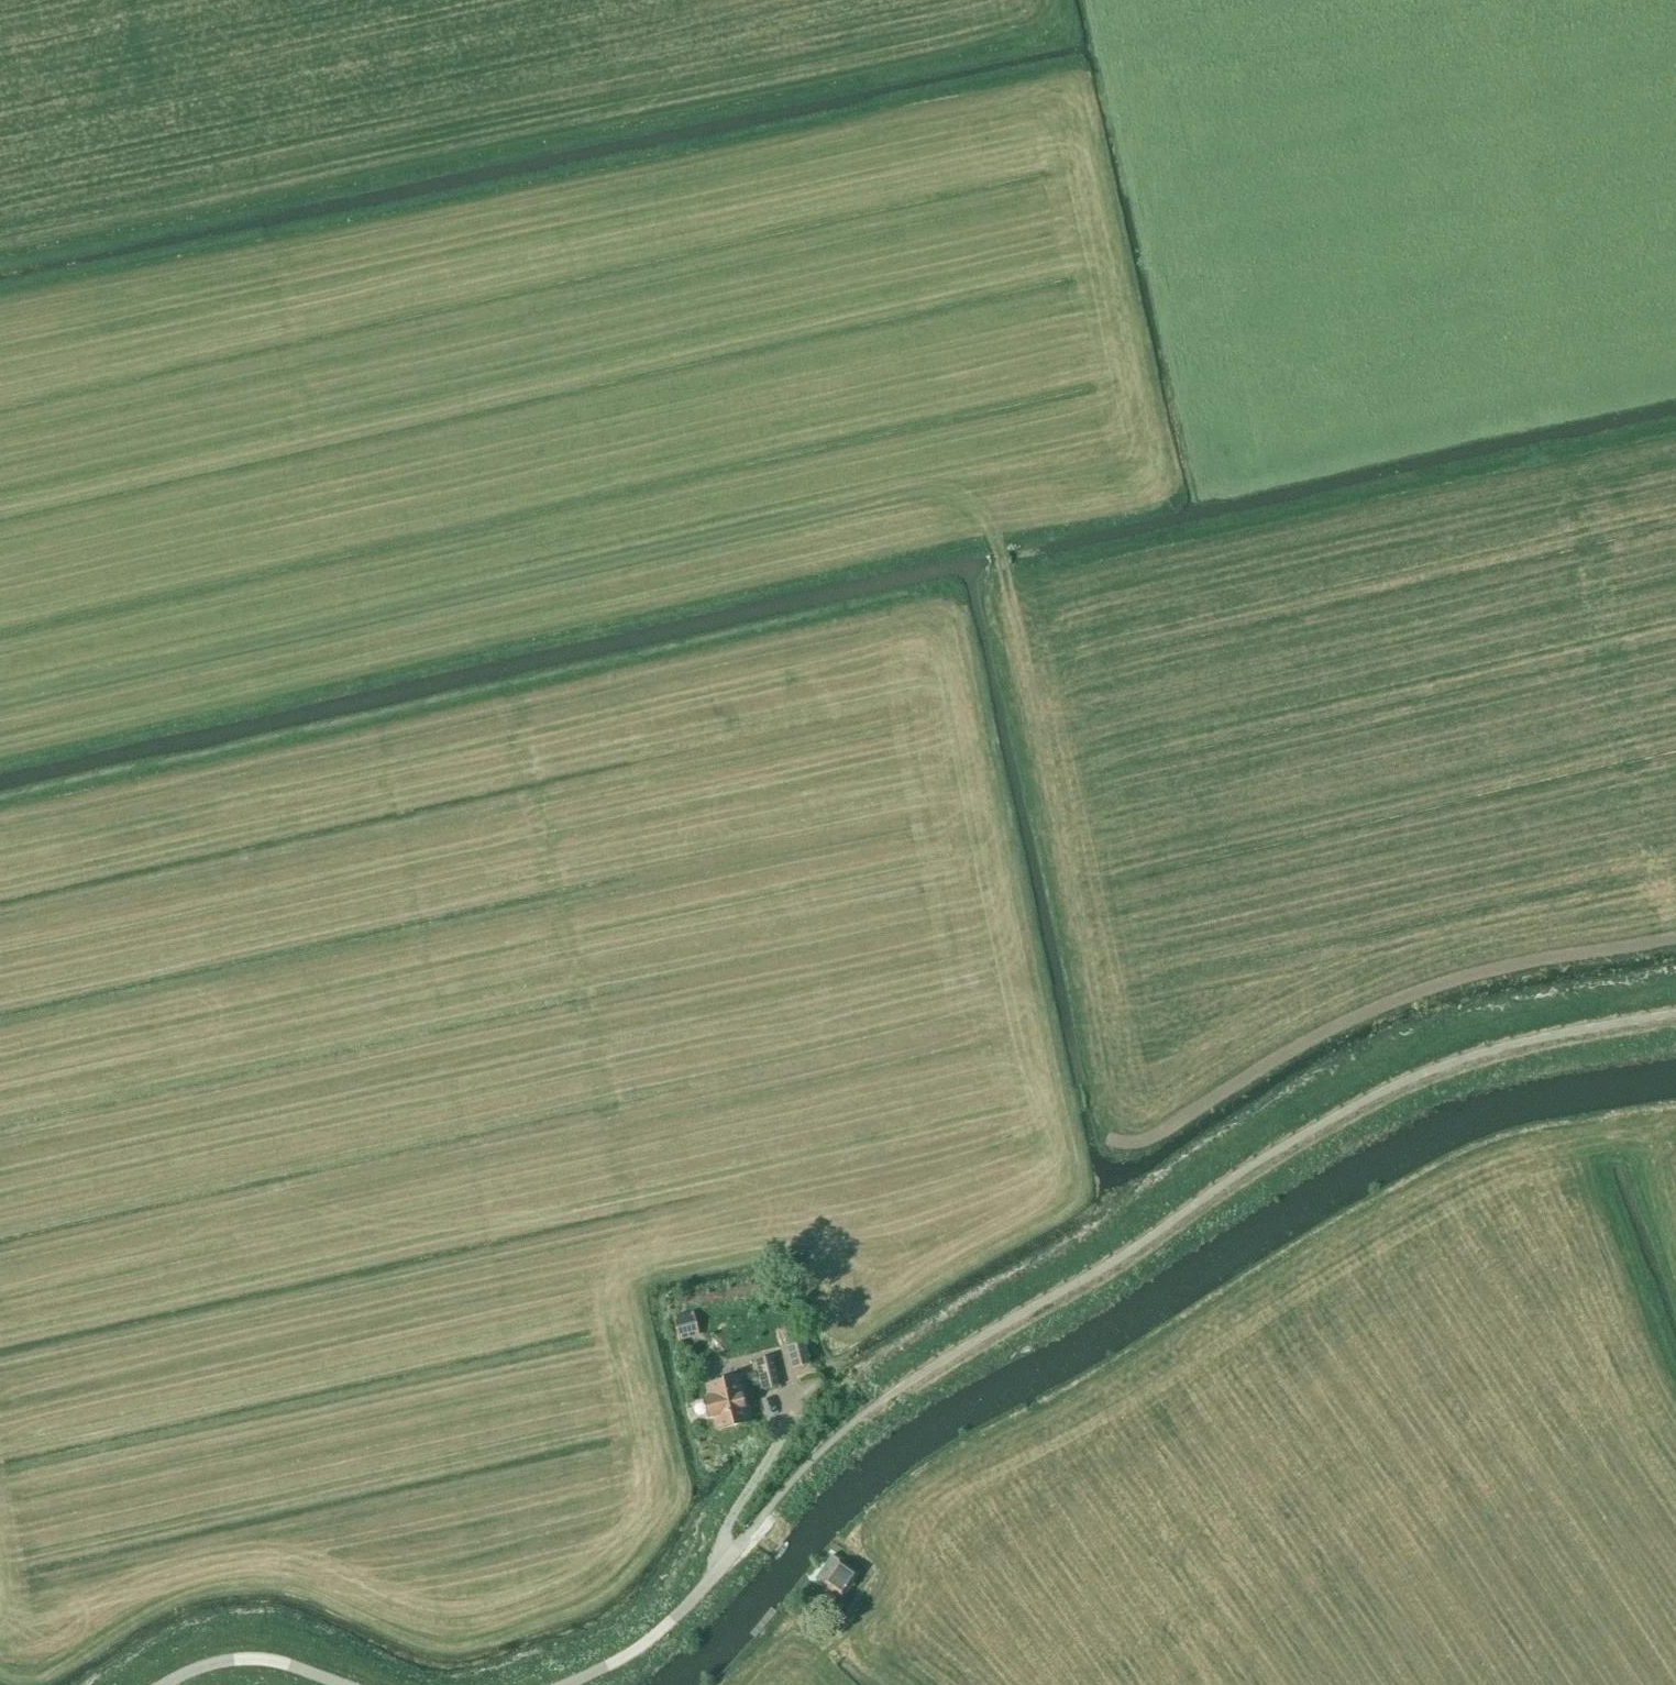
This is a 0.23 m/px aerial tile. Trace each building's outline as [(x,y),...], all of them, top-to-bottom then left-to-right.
[(698,1336),(692,1312),(672,1317),(678,1341),(698,1336)] [(810,1363),(803,1333),(784,1338),(792,1368),(810,1363)] [(762,1389),(778,1385),(771,1357),(755,1361),(762,1389)] [(716,1430),(751,1421),(741,1376),(706,1385),(709,1397),(703,1398),(708,1418),(713,1417),(716,1430)] [(852,1581),(858,1573),(839,1560),(822,1584),(842,1597),(852,1581)]
